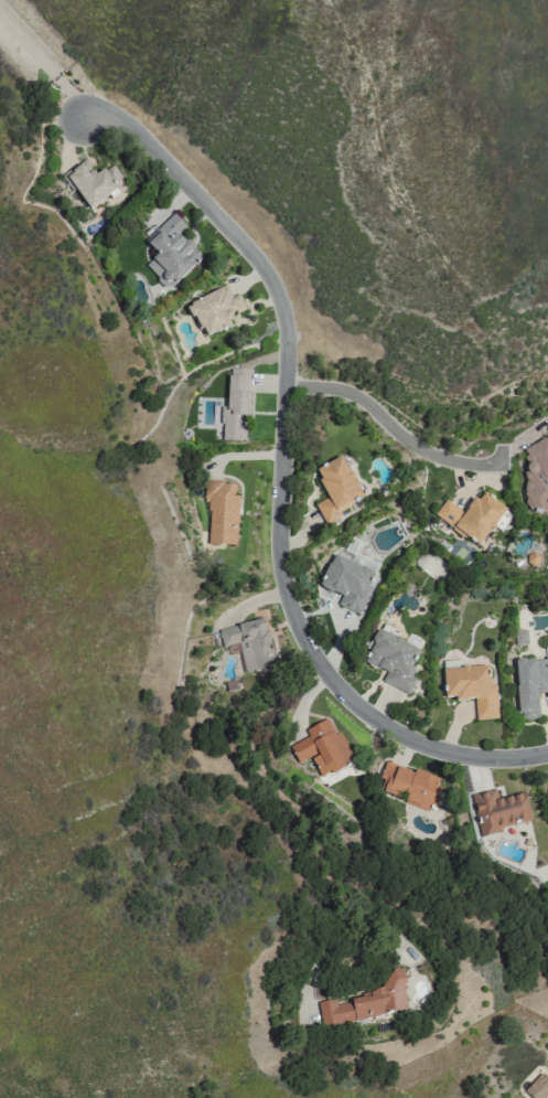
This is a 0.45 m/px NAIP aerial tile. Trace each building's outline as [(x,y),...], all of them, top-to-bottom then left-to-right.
[(90,210),(117,191),(115,187),(123,181),(110,163),(90,178),(79,163),(64,174),(90,210)] [(201,259),(178,234),(185,227),(173,214),(144,241),(156,254),(144,265),(167,290),(201,259)] [(202,338),(232,326),(229,316),(245,310),(239,296),(229,299),(225,289),(188,302),(202,338)] [(249,369),(228,368),(226,407),(221,407),(219,440),(246,441),(249,369)] [(544,438),(524,450),(524,459),(529,468),(521,473),(524,477),(524,505),(528,510),(547,510),(547,438),(544,438)] [(325,525),(341,518),(337,511),(362,499),(342,457),(314,470),(328,498),(315,504),(325,525)] [(235,545),(238,483),(204,481),(203,501),(209,501),(207,544),(235,545)] [(506,510),(482,491),(464,515),(445,500),(434,515),(477,548),(506,510)] [(358,614),(376,573),(333,554),(316,592),(330,599),(333,593),(341,596),(337,604),(358,614)] [(239,643),(244,671),(273,666),(265,620),(218,628),(221,646),(239,643)] [(409,694),(415,679),(408,676),(420,648),(379,629),(363,663),(386,673),(381,682),(409,694)] [(514,644),(527,644),(526,630),(513,630),(514,644)] [(545,654),(546,659),(514,661),(517,714),(526,714),(526,719),(538,719),(537,693),(547,693),(547,654),(545,654)] [(475,721),(497,720),(495,685),(489,685),(489,667),(464,668),(464,660),(442,661),(444,698),(454,698),(454,702),(474,701),(475,721)] [(353,762),(340,732),(334,735),(327,719),(303,730),(306,737),(289,745),(297,762),(310,757),(320,777),(353,762)] [(441,779),(414,769),(413,772),(384,762),(374,789),(430,809),(441,779)] [(530,820),(524,792),(496,799),(494,790),(471,795),(481,836),(501,832),(500,827),(530,820)] [(321,1027),(407,1013),(401,975),(380,978),(382,992),(318,1003),(321,1027)] [(532,1097),(543,1097),(547,1093),(547,1079),(540,1072),(523,1090),(532,1097)]
